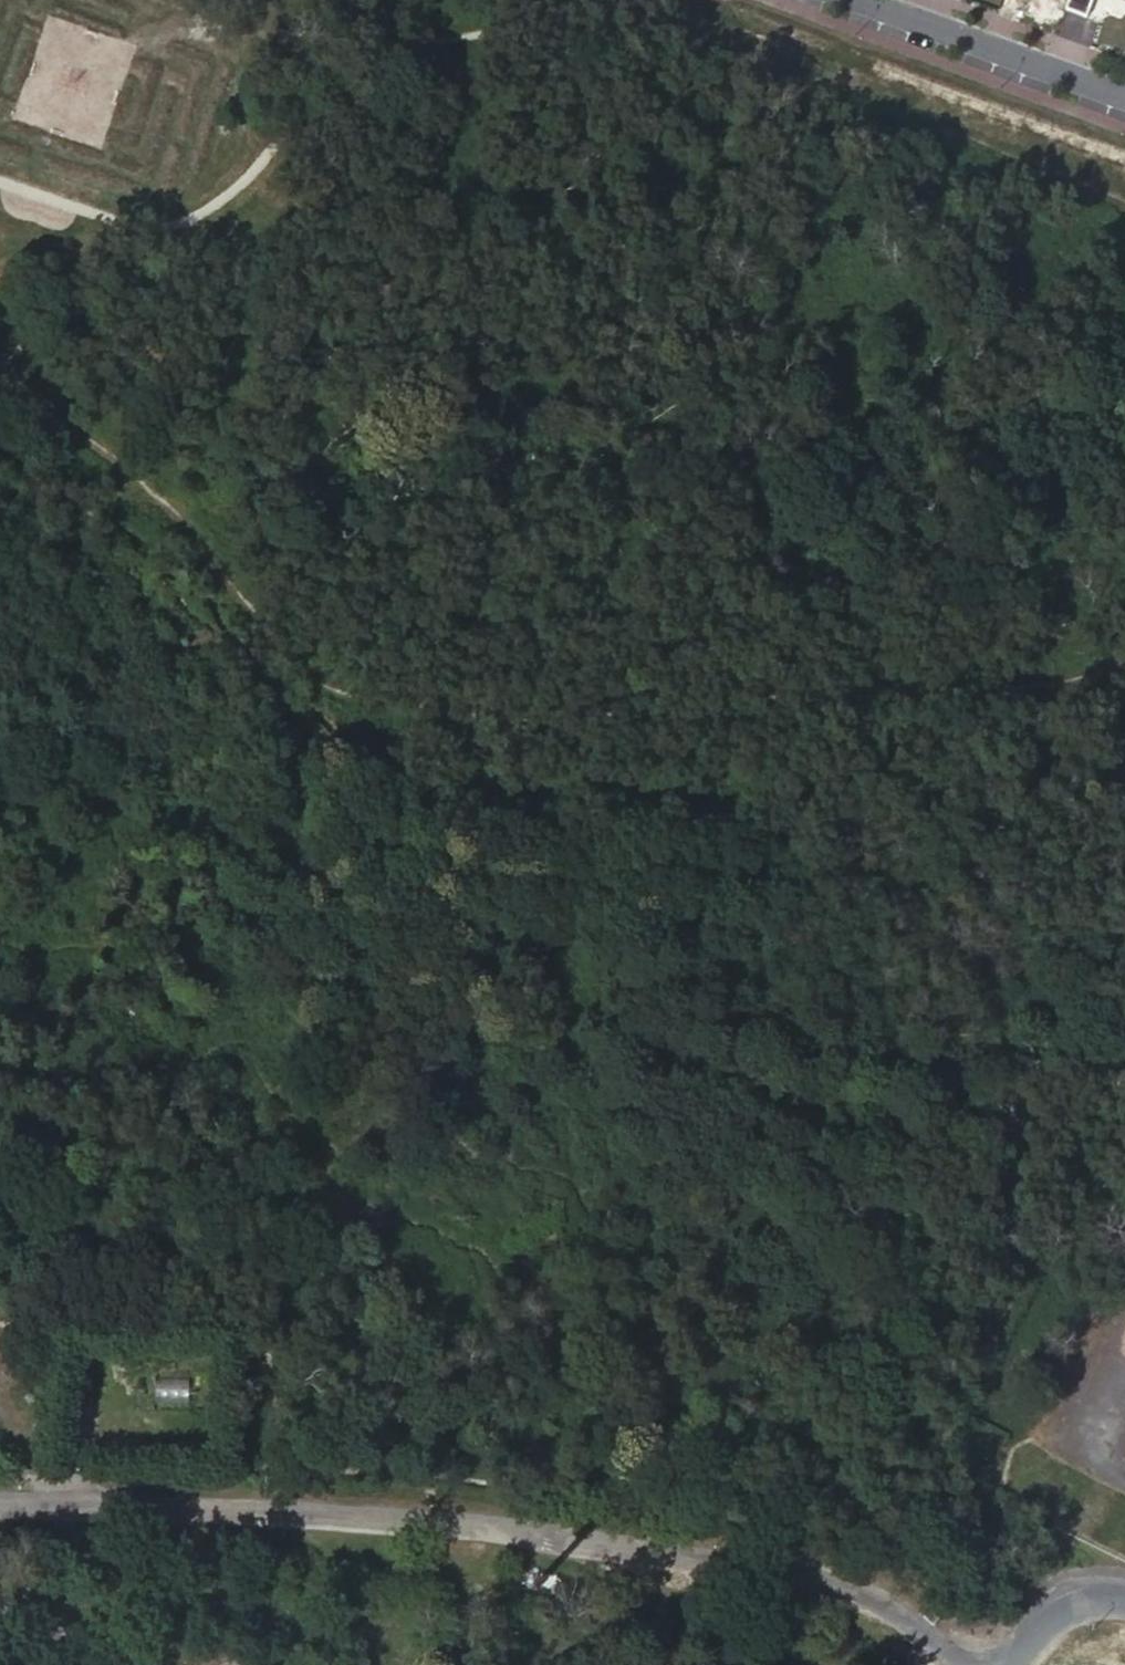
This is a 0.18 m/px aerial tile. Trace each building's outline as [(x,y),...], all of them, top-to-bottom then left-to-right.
[(1062,11),(1084,19),(1091,0),(1066,0),(1062,11)]
